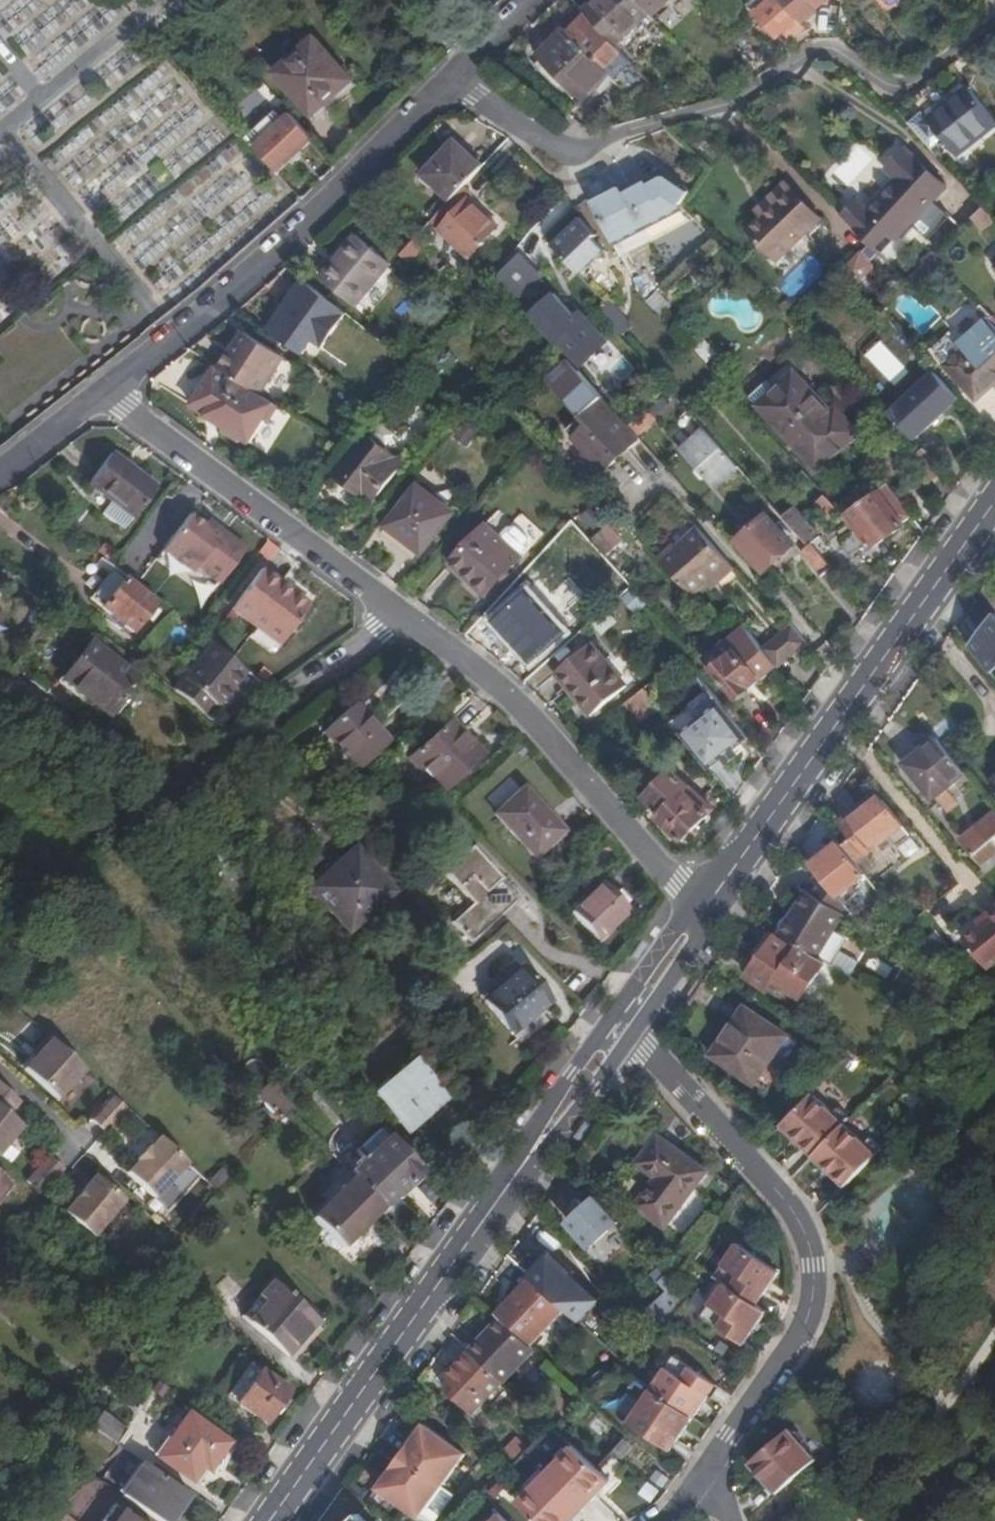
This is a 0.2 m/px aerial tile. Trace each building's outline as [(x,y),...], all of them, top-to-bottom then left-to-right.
[(651,12),(639,0),(598,0),(586,10),(617,43),(651,12)] [(667,0),(639,0),(651,12),(652,13),(667,0)] [(805,26),(804,25),(801,22),(792,13),(781,0),(771,0),(765,5),(794,36),(805,26)] [(816,8),(811,3),(814,0),(781,0),(792,13),(801,22),(816,8)] [(617,43),(586,10),(585,9),(565,28),(609,72),(614,77),(632,59),(617,43)] [(540,54),(542,57),(583,97),(584,99),(609,74),(630,94),(631,94),(614,77),(609,72),(565,28),(540,54)] [(316,38),(275,72),(313,116),(354,81),(316,38)] [(583,97),(542,57),(535,64),(558,86),(562,83),(579,100),(583,97)] [(638,88),(663,113),(677,109),(632,59),(614,77),(631,94),(638,88)] [(968,85),(929,118),(959,154),(994,124),(994,116),(968,85)] [(292,113),(256,147),(278,171),(314,139),(292,113)] [(430,211),(435,217),(461,189),(484,164),(457,140),(426,173),(447,192),(430,211)] [(883,198),(909,225),(945,185),(906,150),(889,169),(900,179),(883,198)] [(229,151),(122,233),(141,258),(177,230),(182,237),(208,217),(210,219),(254,185),(229,151)] [(647,219),(685,207),(683,204),(691,191),(688,189),(685,194),(673,186),(676,181),(659,171),(645,177),(644,174),(627,180),(632,193),(626,195),(621,183),(619,178),(616,177),(588,188),(609,231),(647,219)] [(627,180),(621,183),(626,195),(632,193),(627,180)] [(775,202),(748,228),(778,258),(821,216),(785,180),(770,196),(775,202)] [(685,194),(688,189),(676,181),(673,186),(685,194)] [(461,189),(435,217),(434,219),(442,227),(439,231),(449,240),(447,241),(452,246),(457,241),(471,254),(499,224),(489,214),(474,200),(461,189)] [(480,195),(474,200),(489,214),(494,208),(480,195)] [(909,225),(883,198),(871,212),(899,237),(909,225)] [(982,231),(994,222),(984,208),(972,216),(982,231)] [(581,216),(554,242),(582,273),(606,249),(598,234),(581,216)] [(436,247),(421,233),(418,236),(402,253),(417,268),(436,247)] [(322,276),(355,305),(390,264),(357,235),(333,263),(322,276)] [(837,273),(848,283),(870,260),(860,250),(842,268),(837,273)] [(522,252),(498,275),(511,290),(535,267),(522,252)] [(283,315),(278,310),(267,323),(300,350),(310,338),(320,346),(346,313),(333,302),(304,278),(288,298),(294,303),(283,315)] [(658,314),(672,305),(662,290),(648,299),(658,314)] [(556,293),(533,315),(561,348),(565,353),(590,329),(556,293)] [(288,298),(278,310),(283,315),(294,303),(288,298)] [(604,304),(599,309),(619,332),(630,322),(608,301),(604,304)] [(948,365),(977,397),(994,380),(994,323),(992,320),(958,349),(962,353),(948,365)] [(220,368),(255,390),(268,368),(274,372),(285,355),(247,332),(239,345),(235,350),(232,348),(220,368)] [(865,355),(898,386),(913,370),(880,339),(865,355)] [(235,350),(239,345),(232,341),(215,365),(220,368),(232,348),(235,350)] [(937,354),(948,365),(962,353),(958,349),(951,342),(937,354)] [(751,394),(760,404),(796,371),(788,361),(751,394)] [(271,418),(279,405),(261,394),(255,390),(220,368),(215,365),(188,405),(205,416),(208,412),(217,417),(214,422),(220,425),(221,431),(238,441),(244,440),(250,444),(264,419),(271,418)] [(255,390),(261,394),(274,372),(268,368),(255,390)] [(834,411),(796,371),(760,404),(819,467),(859,431),(838,408),(834,411)] [(915,437),(960,397),(937,371),(891,412),(915,437)] [(629,424),(603,396),(574,423),(593,445),(589,448),(606,468),(621,454),(618,451),(624,445),(628,448),(641,436),(638,433),(629,424)] [(655,417),(648,408),(629,424),(638,433),(655,417)] [(205,416),(214,422),(217,417),(208,412),(205,416)] [(708,432),(705,429),(682,449),(716,486),(739,466),(708,432)] [(375,504),(407,462),(371,434),(339,476),(375,504)] [(159,489),(113,456),(92,484),(139,518),(159,489)] [(889,481),(847,510),(873,546),(905,523),(903,521),(913,515),(910,511),(908,508),(889,481)] [(424,554),(455,513),(420,486),(388,527),(424,554)] [(831,517),(840,508),(835,502),(827,494),(817,502),(831,517)] [(799,509),(787,519),(802,535),(809,544),(812,541),(820,534),(799,509)] [(222,536),(206,525),(192,514),(167,550),(189,567),(197,572),(200,568),(222,584),(249,548),(225,531),(222,536)] [(768,515),(739,540),(766,570),(795,544),(768,515)] [(210,520),(206,525),(222,536),(225,531),(210,520)] [(523,556),(522,555),(501,537),(487,524),(453,562),(465,573),(488,594),(523,556)] [(609,524),(592,538),(608,556),(624,540),(609,524)] [(511,526),(501,537),(522,555),(531,545),(531,534),(521,526),(511,526)] [(676,543),(659,558),(693,595),(705,584),(712,579),(717,584),(736,568),(737,567),(699,526),(678,545),(676,543)] [(812,541),(809,544),(808,545),(812,550),(807,554),(823,574),(833,567),(812,541)] [(460,578),(465,573),(453,562),(448,568),(460,578)] [(312,605),(264,569),(234,609),(282,645),(312,605)] [(132,632),(156,601),(126,577),(101,607),(132,632)] [(712,579),(705,584),(711,590),(717,584),(712,579)] [(631,590),(623,602),(638,613),(647,602),(631,590)] [(532,661),(564,633),(529,594),(500,620),(520,641),(516,644),(532,661)] [(74,599),(68,605),(75,611),(80,604),(74,599)] [(994,677),(994,623),(968,644),(994,677)] [(780,667),(811,643),(795,624),(764,647),(778,665),(780,667)] [(764,647),(746,625),(729,638),(704,658),(738,698),(778,665),(764,647)] [(110,715),(138,678),(91,642),(63,679),(110,715)] [(597,711),(629,684),(593,644),(558,672),(578,696),(582,693),(597,711)] [(220,706),(248,671),(215,645),(187,680),(220,706)] [(148,680),(153,673),(141,663),(135,670),(148,680)] [(639,720),(657,710),(646,690),(628,700),(639,720)] [(721,698),(680,730),(711,769),(751,737),(721,698)] [(361,699),(352,707),(363,719),(367,716),(391,742),(395,738),(361,699)] [(362,768),(391,742),(367,716),(363,719),(352,707),(326,730),(362,768)] [(444,793),(484,756),(465,735),(463,737),(449,722),(412,758),(444,793)] [(933,798),(965,772),(940,741),(937,737),(905,763),(933,798)] [(646,796),(649,798),(676,773),(672,769),(646,796)] [(690,786),(676,773),(649,798),(664,813),(660,817),(684,840),(710,813),(686,790),(690,786)] [(497,809),(521,786),(510,775),(487,797),(497,809)] [(536,857),(563,832),(524,789),(496,815),(536,857)] [(844,845),(856,861),(890,834),(898,844),(911,834),(911,833),(878,792),(846,817),(855,827),(859,833),(844,845)] [(962,839),(981,862),(994,850),(994,810),(962,839)] [(859,833),(855,827),(840,840),(841,841),(844,845),(859,833)] [(911,834),(898,844),(907,855),(911,856),(921,847),(911,834)] [(856,861),(844,845),(841,841),(831,848),(813,863),(819,871),(820,873),(837,896),(865,873),(856,861)] [(808,858),(813,863),(831,848),(826,842),(808,858)] [(355,937),(400,889),(351,843),(306,892),(355,937)] [(600,847),(592,854),(599,862),(606,854),(600,847)] [(473,848),(444,872),(474,904),(453,922),(471,942),(518,901),(501,883),(503,880),(473,848)] [(791,915),(781,933),(800,944),(819,956),(843,916),(851,913),(837,896),(820,873),(819,871),(797,906),(800,908),(795,917),(791,915)] [(631,911),(617,896),(604,882),(573,913),(600,941),(631,911)] [(877,890),(852,914),(862,926),(887,902),(877,890)] [(994,962),(994,906),(987,913),(990,917),(964,938),(989,967),(994,962)] [(990,917),(987,913),(978,921),(981,924),(990,917)] [(935,934),(928,941),(937,953),(945,946),(935,934)] [(818,970),(825,959),(819,956),(800,944),(796,950),(776,936),(748,975),(769,989),(793,955),(818,970)] [(483,995),(486,1000),(525,967),(521,962),(483,995)] [(525,967),(486,1000),(514,1032),(553,999),(525,967)] [(745,1008),(712,1053),(753,1082),(786,1037),(745,1008)] [(85,1069),(47,1035),(36,1048),(40,1051),(24,1068),(58,1098),(85,1069)] [(408,1130),(449,1097),(418,1061),(416,1062),(417,1063),(378,1095),(408,1130)] [(274,1081),(271,1083),(298,1111),(299,1109),(274,1081)] [(294,1114),(298,1111),(271,1083),(257,1097),(278,1120),(283,1125),(291,1117),(294,1114)] [(112,1094),(88,1118),(103,1132),(127,1108),(112,1094)] [(781,1125),(812,1155),(843,1123),(848,1117),(838,1106),(832,1112),(812,1094),(805,1104),(781,1125)] [(22,1125),(0,1108),(0,1152),(22,1125)] [(812,1155),(844,1185),(880,1147),(869,1137),(864,1142),(843,1123),(812,1155)] [(401,1199),(428,1175),(382,1126),(370,1138),(364,1132),(352,1144),(350,1142),(334,1156),(344,1166),(347,1169),(386,1208),(398,1196),(401,1199)] [(156,1198),(188,1162),(160,1136),(150,1148),(148,1146),(136,1159),(138,1161),(127,1172),(156,1198)] [(661,1178),(640,1208),(665,1226),(704,1172),(658,1140),(642,1165),(661,1178)] [(47,1153),(26,1180),(41,1193),(63,1166),(47,1153)] [(328,1182),(331,1185),(347,1169),(344,1166),(328,1182)] [(230,1176),(223,1168),(210,1182),(218,1189),(230,1176)] [(386,1208),(347,1169),(331,1185),(339,1194),(329,1204),(315,1218),(344,1248),(371,1221),(377,1227),(391,1213),(386,1208)] [(10,1182),(0,1174),(0,1189),(3,1192),(10,1182)] [(95,1174),(64,1211),(93,1236),(124,1198),(95,1174)] [(320,1196),(329,1204),(339,1194),(331,1185),(320,1196)] [(620,1222),(600,1199),(598,1197),(569,1224),(591,1248),(620,1222)] [(715,1277),(757,1305),(780,1272),(738,1244),(716,1275),(715,1277)] [(533,1279),(499,1315),(502,1319),(531,1345),(565,1309),(533,1279)] [(289,1357),(320,1322),(276,1281),(244,1317),(289,1357)] [(743,1345),(766,1312),(725,1284),(702,1317),(743,1345)] [(663,1316),(680,1301),(669,1289),(652,1304),(663,1316)] [(502,1319),(471,1351),(504,1382),(536,1350),(531,1345),(502,1319)] [(474,1415),(504,1382),(471,1351),(447,1376),(453,1382),(446,1388),(474,1415)] [(652,1389),(694,1418),(717,1384),(675,1356),(652,1389)] [(876,1360),(849,1384),(876,1413),(903,1388),(876,1360)] [(268,1423),(291,1391),(262,1370),(239,1403),(268,1423)] [(630,1422),(671,1451),(694,1418),(652,1389),(630,1422)] [(103,1413),(94,1426),(119,1444),(128,1431),(103,1413)] [(200,1486),(230,1443),(189,1415),(159,1458),(200,1486)] [(425,1424),(402,1457),(442,1486),(466,1453),(425,1424)] [(750,1463),(776,1494),(816,1459),(790,1429),(750,1463)] [(546,1474),(584,1511),(611,1484),(596,1469),(573,1447),(546,1474)] [(442,1486),(402,1457),(378,1489),(419,1519),(442,1486)] [(137,1478),(179,1508),(188,1496),(145,1466),(137,1478)] [(537,1520),(574,1520),(584,1511),(546,1474),(518,1503),(537,1520)] [(179,1508),(137,1478),(124,1496),(158,1520),(169,1520),(179,1508)] [(106,1520),(139,1520),(117,1505),(106,1520)]
